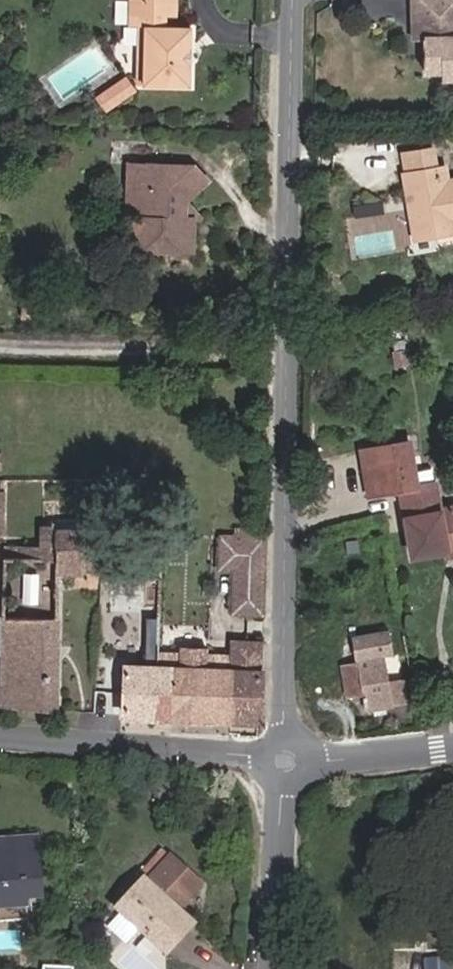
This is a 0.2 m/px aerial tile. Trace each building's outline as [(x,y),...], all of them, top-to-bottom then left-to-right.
[(171,0),(129,0),(129,5),(144,5),(143,89),(188,90),(189,33),(159,32),(159,18),(171,18),(171,0)] [(406,39),(415,38),(416,69),(433,69),(448,68),(452,68),(452,0),(405,0),(406,39)] [(138,31),(137,89),(143,89),(144,5),(129,5),(129,9),(129,31),(138,31)] [(416,69),(415,38),(406,39),(407,70),(416,69)] [(129,95),(121,82),(104,93),(112,106),(129,95)] [(104,93),(94,99),(102,112),(112,106),(104,93)] [(436,173),(431,174),(429,160),(421,162),(418,142),(392,146),(395,166),(393,167),(403,226),(444,219),(443,213),(452,212),(452,170),(436,173)] [(120,159),(120,182),(128,188),(132,197),(132,234),(178,233),(179,203),(172,203),(172,187),(189,179),(179,159),(120,159)] [(412,447),(409,432),(389,436),(392,451),(412,447)] [(360,441),(368,486),(400,480),(413,551),(447,545),(446,540),(452,539),(452,510),(451,510),(450,505),(440,507),(434,473),(417,476),(412,447),(392,451),(389,436),(360,441)] [(5,548),(5,557),(63,559),(62,572),(100,574),(102,532),(61,531),(61,524),(44,524),(44,545),(29,544),(29,549),(5,548)] [(258,538),(211,536),(210,567),(227,567),(225,607),(255,608),(258,538)] [(60,614),(62,572),(63,559),(5,557),(5,613),(3,679),(0,679),(0,696),(2,696),(2,709),(57,711),(60,614)] [(352,660),(344,662),(350,693),(357,691),(360,707),(402,698),(398,676),(384,680),(380,651),(384,650),(381,633),(348,639),(352,660)] [(177,653),(156,652),(155,670),(127,669),(125,714),(251,718),(254,638),(223,637),(223,654),(202,654),(202,647),(177,646),(177,653)] [(350,693),(344,662),(334,663),(340,695),(350,693)] [(54,895),(51,856),(43,856),(43,838),(0,842),(0,898),(54,895)] [(136,862),(107,900),(149,937),(170,911),(161,903),(182,875),(152,851),(141,866),(136,862)] [(451,957),(426,958),(427,968),(451,968),(451,957)]
